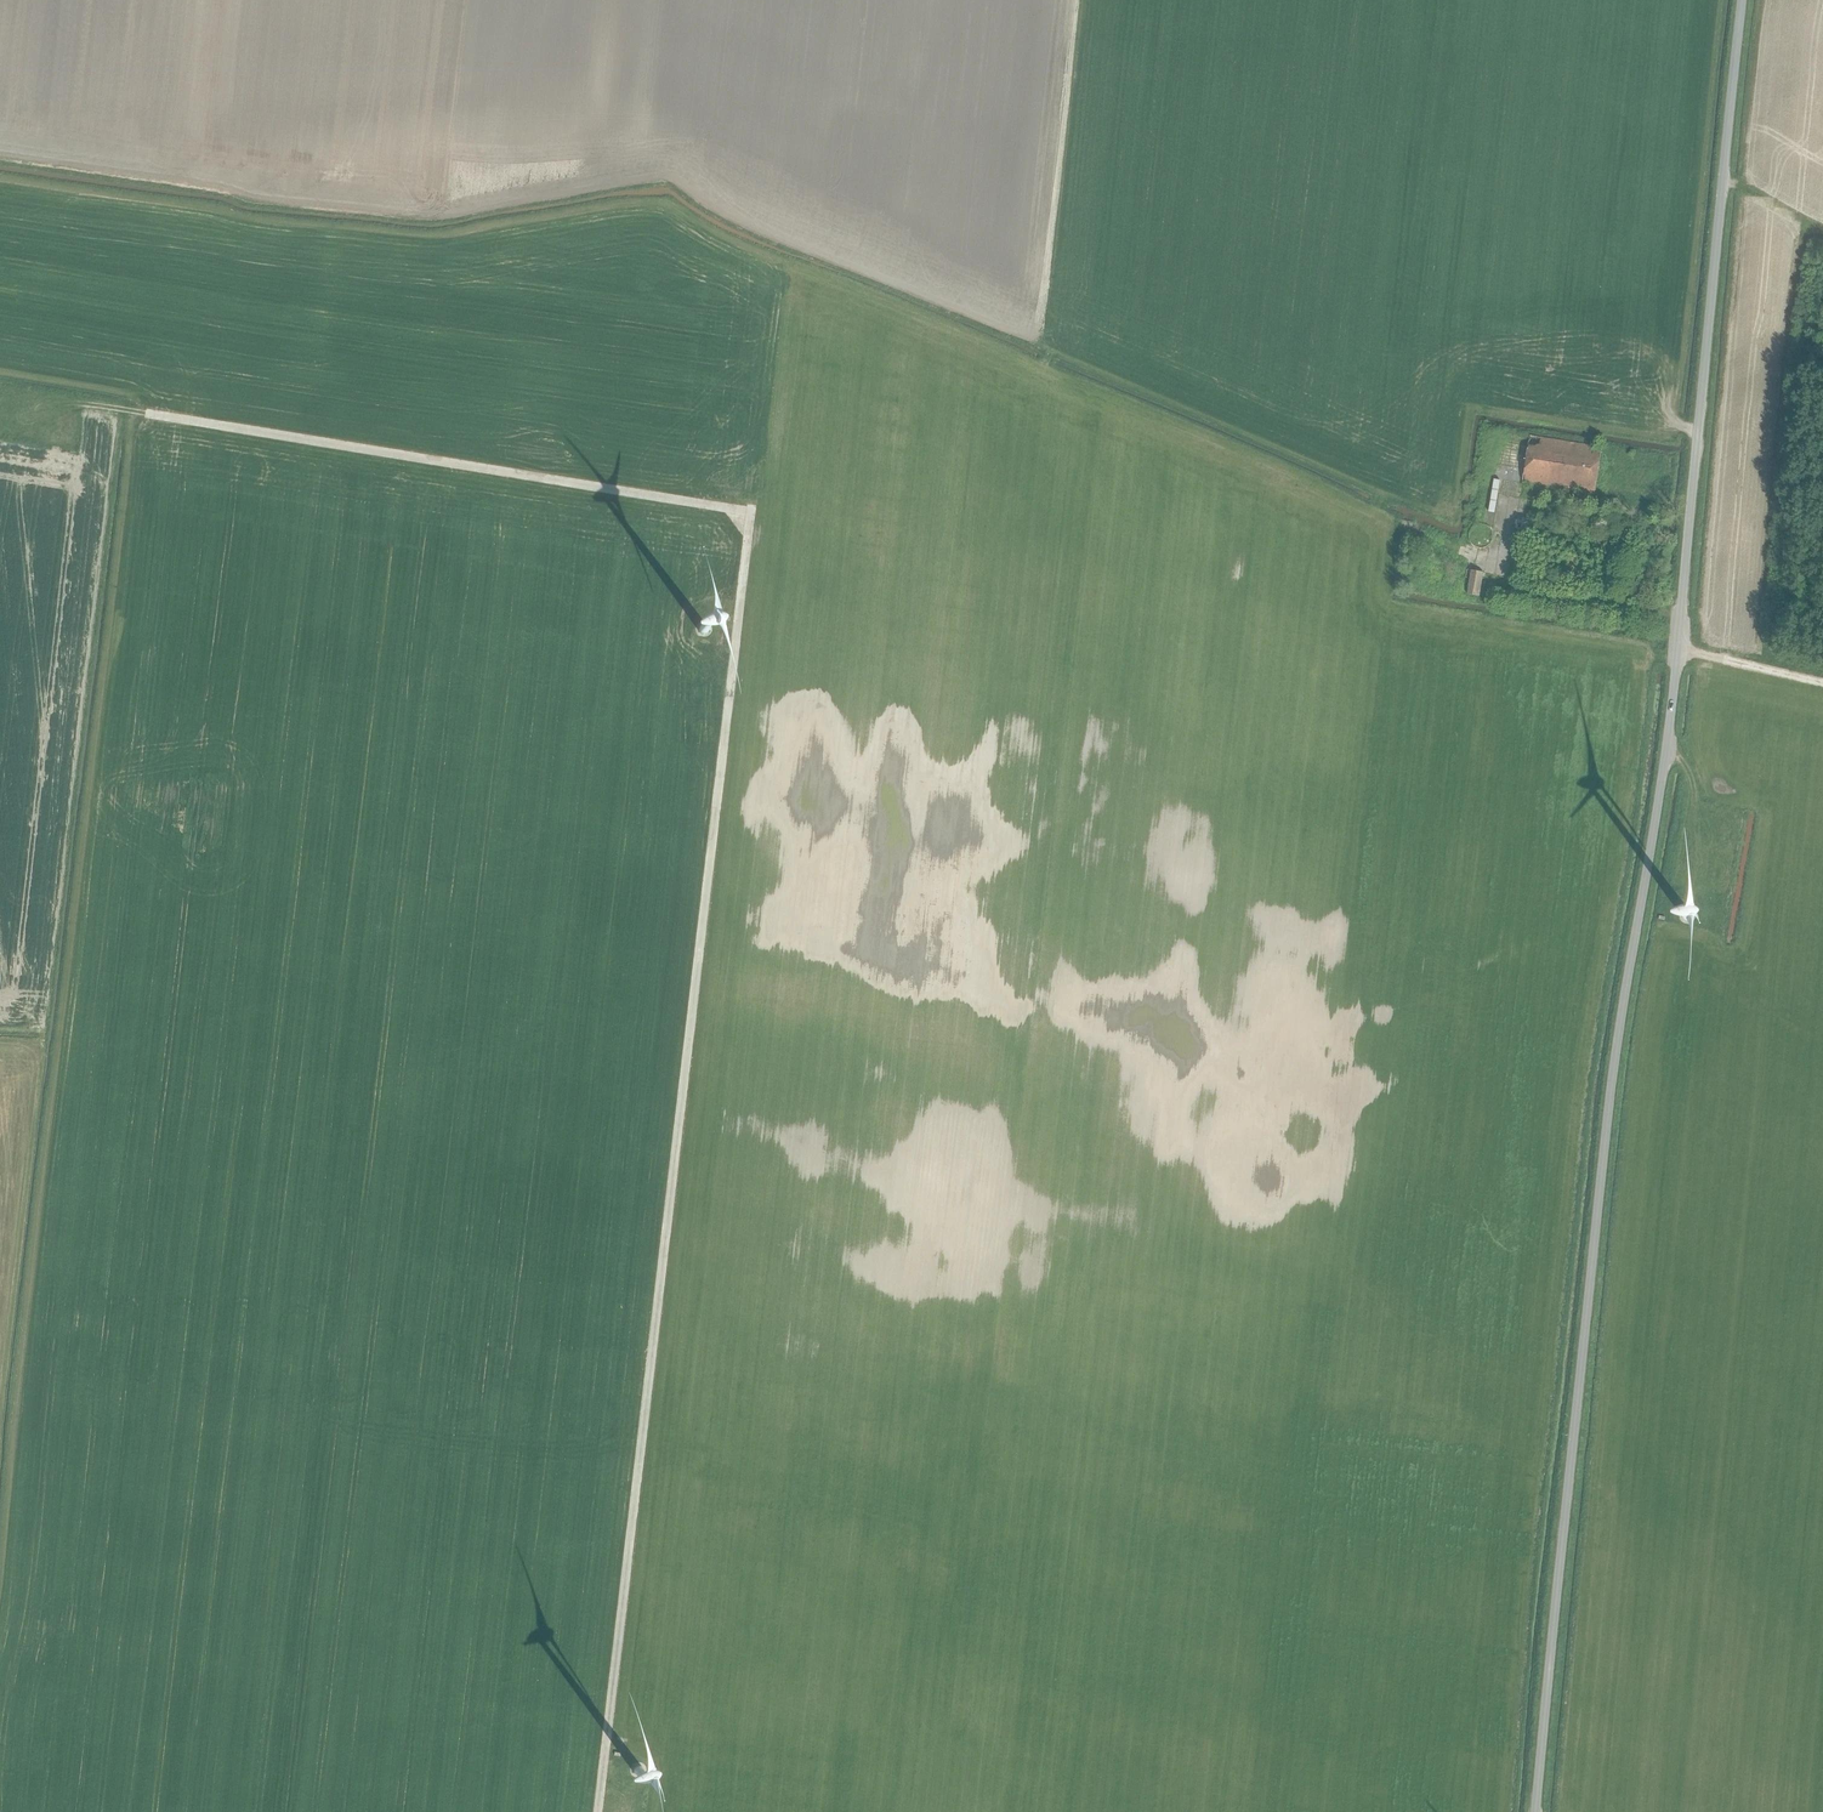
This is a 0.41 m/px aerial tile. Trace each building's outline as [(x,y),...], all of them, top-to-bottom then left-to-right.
[(1522,482),(1595,494),(1602,448),(1530,436),(1522,482)] [(1500,512),(1503,480),(1498,480),(1494,511),(1500,512)] [(1532,520),(1517,517),(1515,528),(1530,531),(1532,520)] [(1484,572),(1472,570),(1468,594),(1480,596),(1484,572)] [(709,630),(709,629),(709,628),(709,627),(708,627),(708,626),(707,626),(707,625),(706,625),(705,625),(705,624),(704,624),(703,624),(703,625),(702,625),(701,625),(701,626),(700,626),(700,627),(699,627),(699,628),(699,629),(699,630),(699,631),(699,632),(700,633),(700,634),(701,634),(702,634),(702,635),(703,635),(704,635),(705,635),(706,635),(706,634),(707,634),(708,633),(708,632),(709,632),(709,631),(709,630)] [(1693,916),(1693,915),(1693,914),(1692,914),(1692,913),(1691,912),(1690,912),(1690,911),(1689,911),(1688,911),(1687,911),(1686,911),(1685,911),(1685,912),(1684,912),(1684,913),(1683,913),(1683,914),(1683,915),(1682,915),(1682,916),(1682,917),(1683,918),(1683,919),(1684,920),(1685,921),(1686,921),(1687,921),(1688,922),(1688,921),(1689,921),(1690,921),(1691,921),(1691,920),(1692,920),(1692,919),(1693,918),(1693,917),(1693,916)] [(644,1770),(644,1769),(643,1768),(643,1767),(642,1767),(642,1766),(641,1766),(640,1766),(640,1765),(639,1765),(638,1765),(637,1765),(637,1766),(636,1766),(635,1766),(635,1767),(634,1767),(634,1768),(634,1769),(633,1769),(633,1770),(633,1771),(633,1772),(634,1772),(634,1773),(634,1774),(635,1774),(635,1775),(636,1775),(637,1775),(637,1776),(638,1776),(639,1776),(640,1776),(640,1775),(641,1775),(642,1775),(642,1774),(643,1774),(643,1773),(644,1772),(644,1771),(644,1770)]
